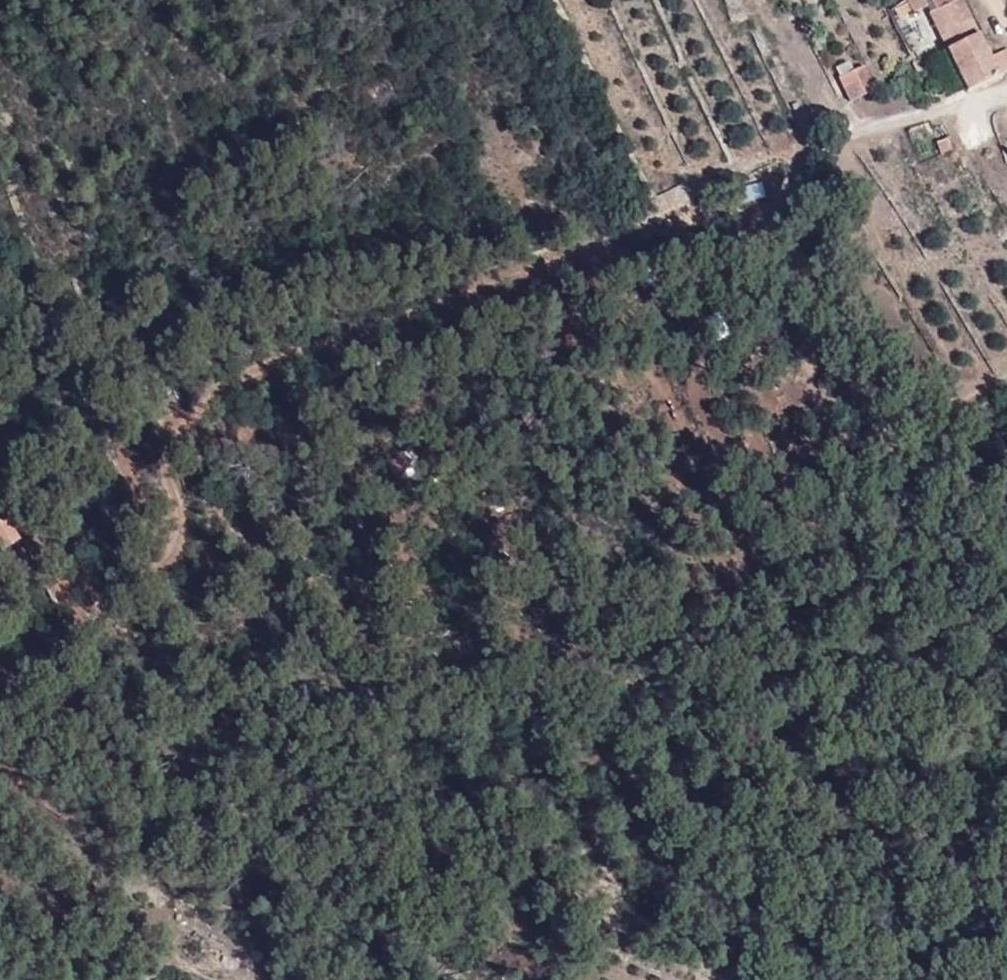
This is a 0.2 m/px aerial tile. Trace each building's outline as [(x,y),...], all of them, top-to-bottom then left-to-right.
[(908,16),(946,102),(992,78),(960,0),(939,0),(908,16)] [(848,103),(875,90),(863,65),(836,79),(848,103)] [(20,548),(7,524),(0,527),(0,558),(20,548)]
